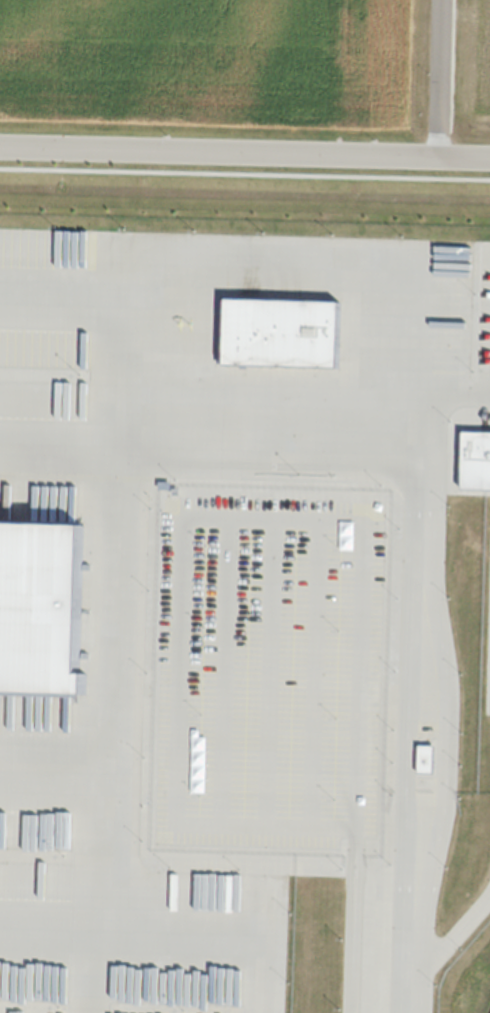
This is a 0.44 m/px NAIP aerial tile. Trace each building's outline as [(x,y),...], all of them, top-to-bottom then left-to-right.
[(69,703),(0,700),(0,534),(68,535),(64,682),(70,682),(69,703)]
